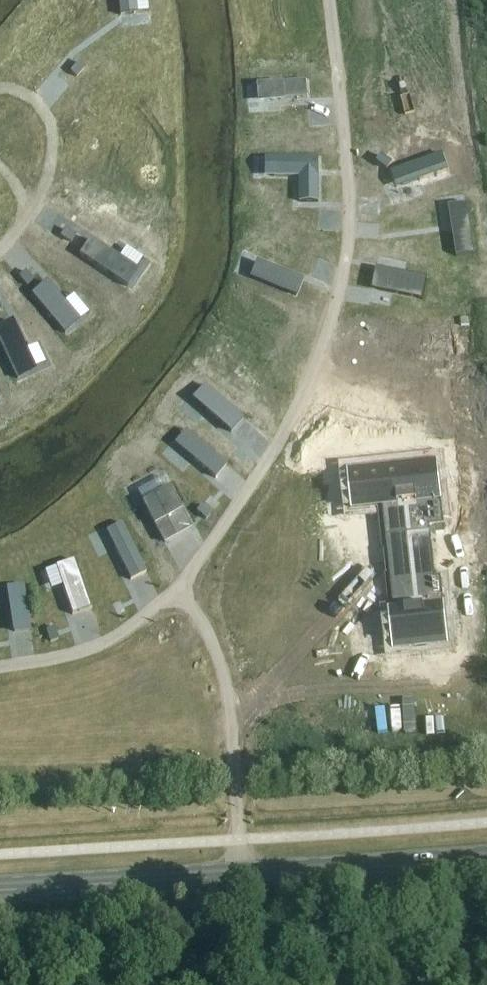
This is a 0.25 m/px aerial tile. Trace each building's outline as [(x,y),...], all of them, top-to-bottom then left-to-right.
[(113,24),(130,23),(129,0),(112,0),(113,24)] [(80,70),(73,65),(67,75),(73,80),(80,70)] [(303,83),(251,87),(252,106),(304,102),(303,83)] [(378,163),(387,170),(392,164),(382,156),(378,163)] [(394,175),(400,190),(421,182),(421,184),(446,175),(440,158),(394,175)] [(315,161),(263,161),(263,179),(295,179),(295,203),(315,204),(315,161)] [(470,204),(449,206),(456,258),(476,255),(470,204)] [(75,237),(65,230),(61,237),(71,243),(75,237)] [(107,257),(88,244),(77,260),(121,290),(131,276),(106,259),(107,257)] [(301,280),(252,262),(245,279),(294,298),(301,280)] [(377,269),(373,290),(424,301),(428,279),(377,269)] [(23,289),(29,285),(23,274),(16,279),(23,289)] [(41,285),(27,297),(61,338),(74,327),(55,304),(56,303),(41,285)] [(7,326),(0,329),(0,356),(12,383),(27,376),(15,348),(17,348),(7,326)] [(243,420),(204,387),(194,399),(207,410),(206,412),(231,433),(243,420)] [(226,467),(185,433),(175,445),(216,480),(226,467)] [(391,615),(394,647),(416,645),(416,649),(428,648),(427,644),(450,642),(447,617),(441,618),(431,526),(437,526),(452,524),(445,458),(430,459),(374,464),(354,466),(358,505),(384,502),(390,557),(384,557),(387,579),(393,579),(397,615),(391,615)] [(164,543),(189,530),(169,491),(144,505),(164,543)] [(124,529),(108,537),(130,581),(146,573),(124,529)] [(63,587),(62,587),(72,615),(90,609),(75,564),(58,569),(63,587)] [(8,589),(14,632),(30,630),(24,586),(8,589)] [(59,640),(54,628),(46,631),(50,643),(59,640)]
